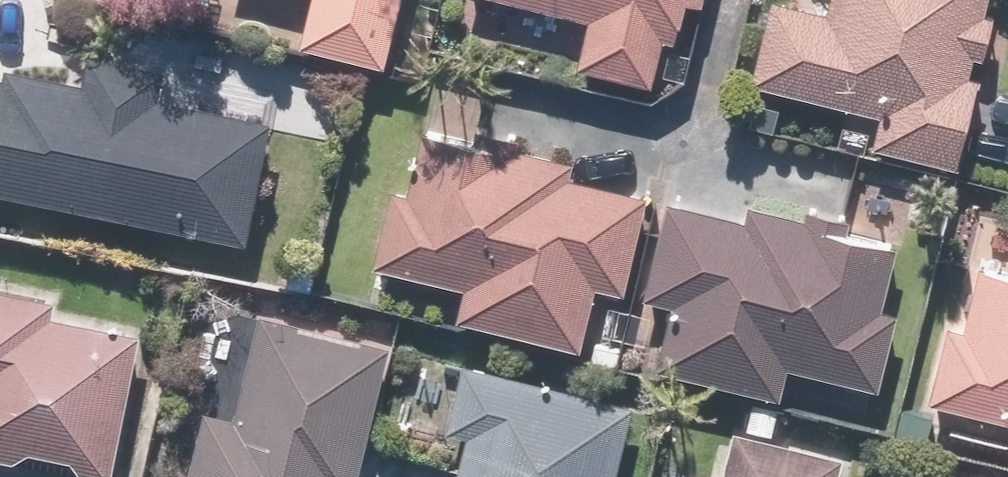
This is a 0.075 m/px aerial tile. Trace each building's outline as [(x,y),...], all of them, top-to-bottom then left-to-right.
[(310,38),(394,59),(409,0),(320,0),(310,38)] [(598,13),(586,60),(660,78),(672,32),(684,35),(690,15),(693,15),(697,0),(545,0),(598,13)] [(807,0),(780,0),(761,78),(890,109),(883,140),(967,160),(988,73),(978,70),(983,49),(993,52),(1002,11),(993,9),(995,0),(838,0),(836,7),(807,0)] [(257,235),(281,116),(166,93),(172,64),(96,50),(90,78),(17,64),(16,74),(0,71),(0,185),(257,235)] [(634,285),(656,191),(577,172),(581,156),(524,143),(527,132),(486,123),(483,134),(433,122),(418,187),(401,183),(384,259),(475,281),(468,313),(591,342),(605,279),(634,285)] [(754,214),(676,196),(653,293),(681,300),(666,362),(789,392),(797,360),(888,382),(906,308),(890,304),(905,240),(854,228),(857,214),(816,204),(814,213),(758,200),(754,214)] [(988,259),(973,324),(957,320),(939,397),(1007,413),(1007,264),(988,259)] [(59,294),(0,282),(0,450),(121,475),(150,328),(56,309),(59,294)] [(269,309),(244,413),(213,406),(196,476),(366,476),(399,340),(269,309)] [(472,359),(456,425),(476,430),(464,476),(623,476),(642,399),(472,359)] [(850,453),(746,427),(734,476),(844,476),(850,453)]
